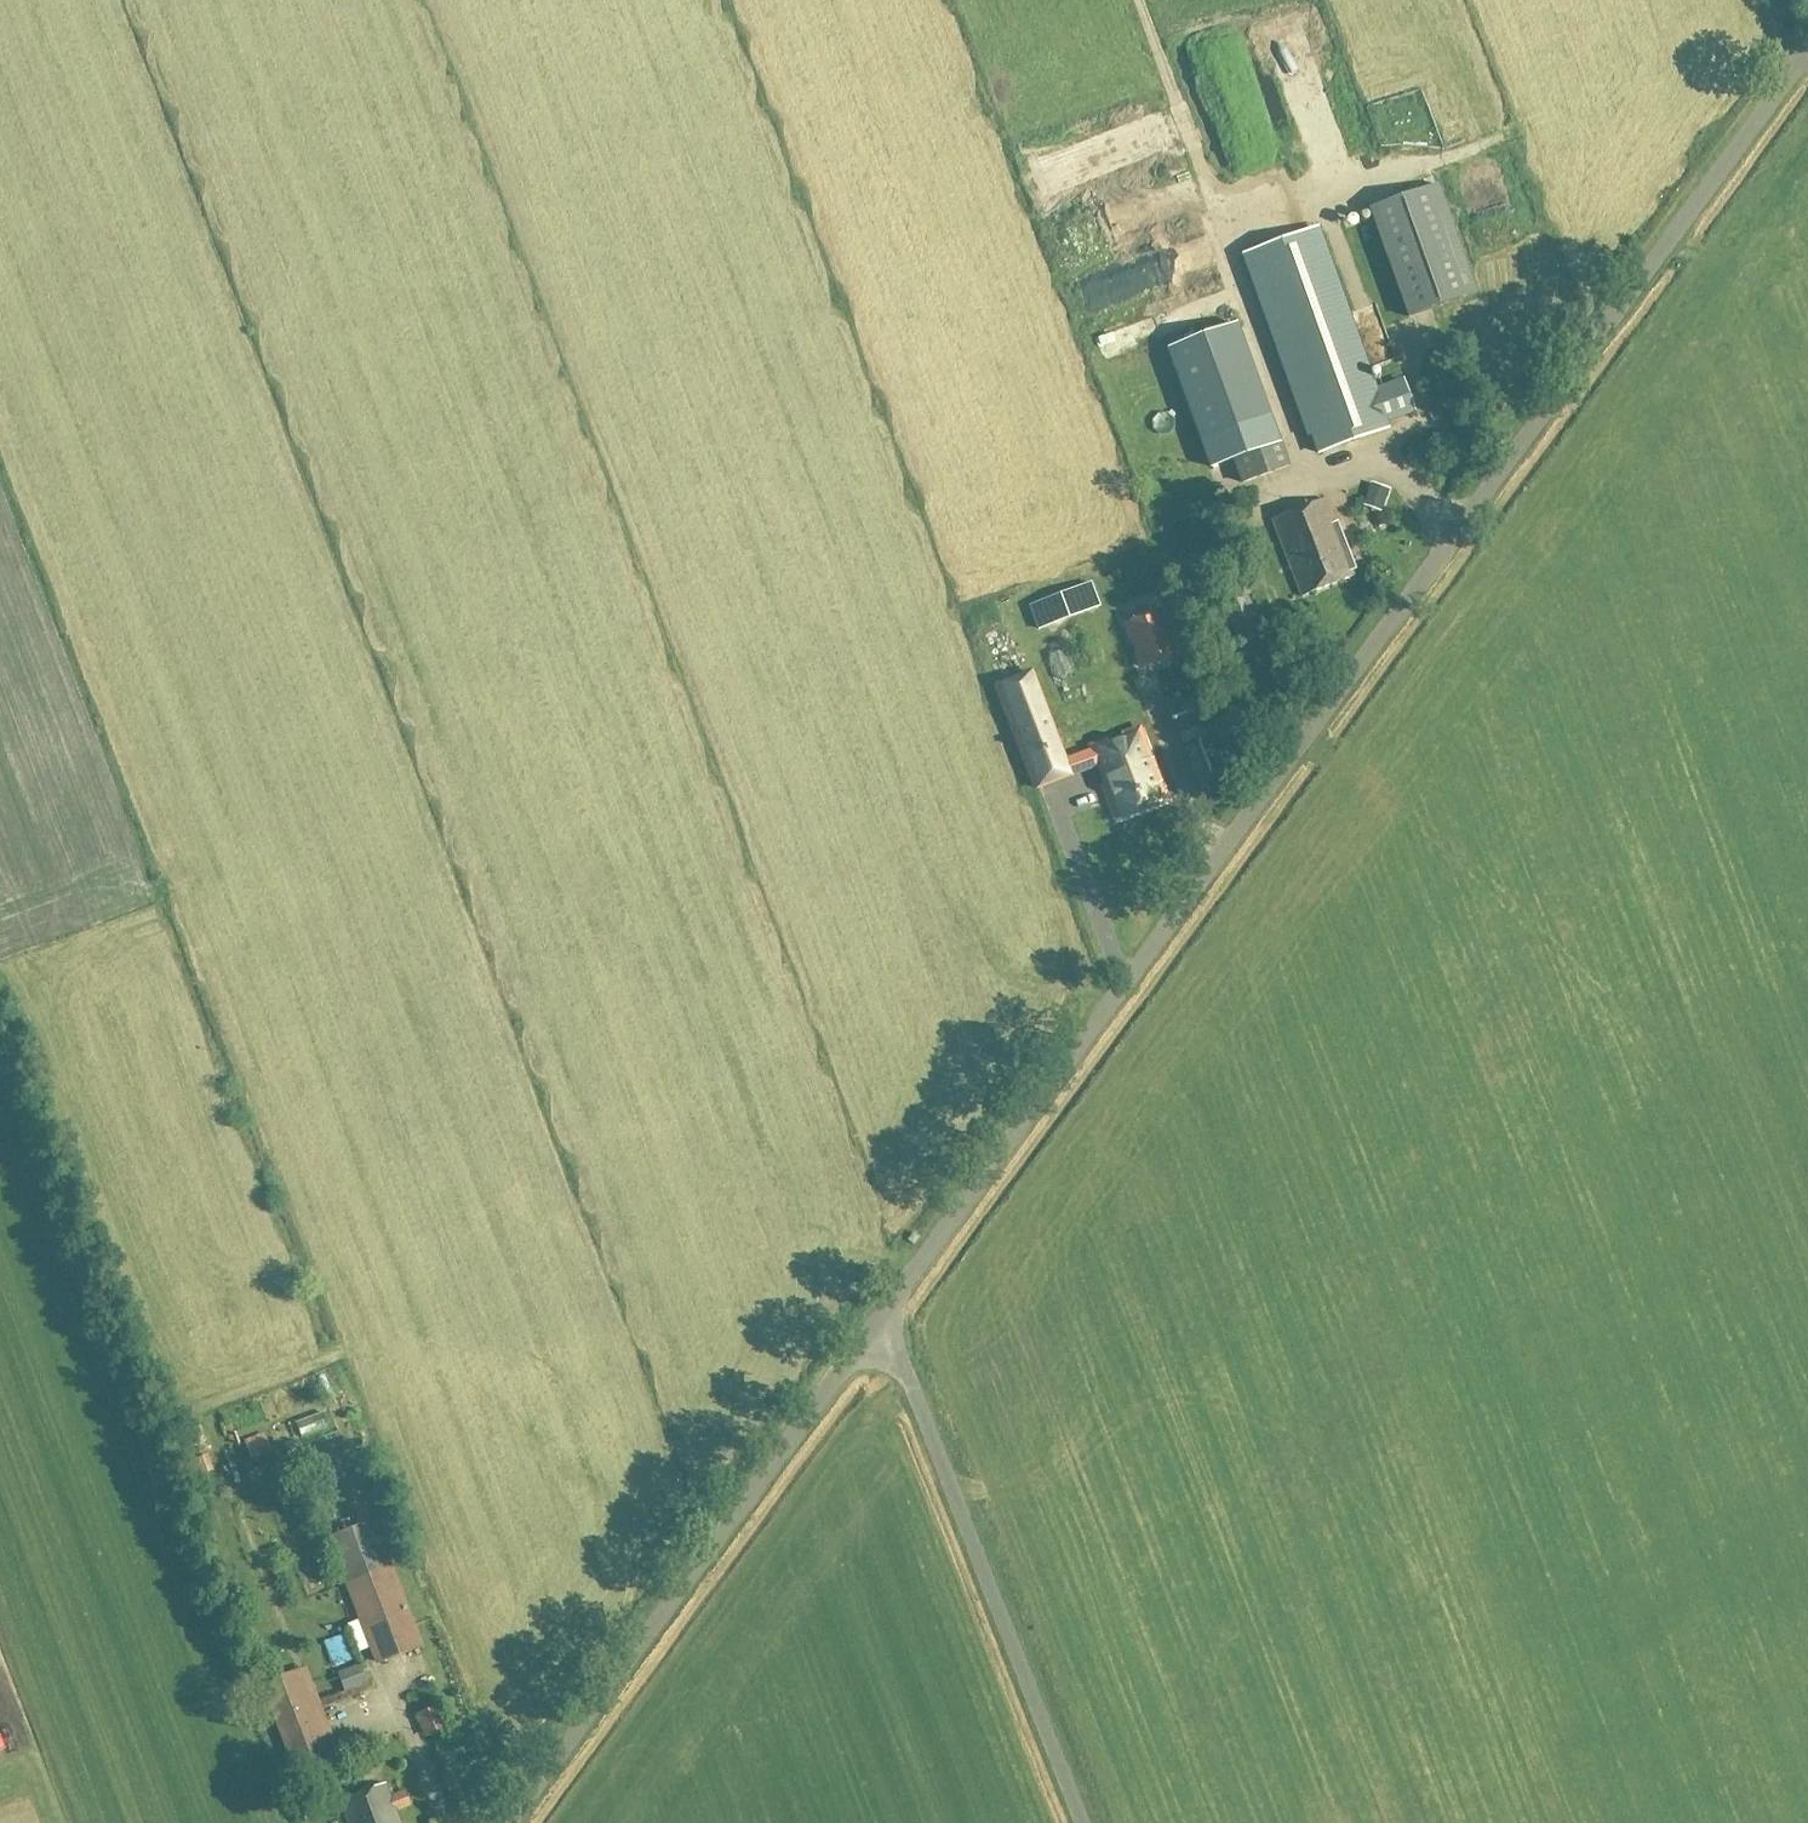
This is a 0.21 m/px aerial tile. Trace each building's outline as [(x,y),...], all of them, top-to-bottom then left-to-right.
[(1476,292),(1437,185),(1370,209),(1409,317),(1476,292)] [(1313,230),(1247,253),(1320,455),(1387,430),(1385,423),(1415,411),(1404,381),(1372,393),(1313,230)] [(1288,467),(1271,419),(1237,326),(1192,342),(1226,435),(1243,484),(1288,467)] [(1324,500),(1272,520),(1302,598),(1354,578),(1352,571),(1355,570),(1337,524),(1334,525),(1324,500)] [(1148,569),(1112,582),(1119,603),(1124,601),(1126,609),(1122,610),(1127,625),(1164,612),(1148,569)] [(1268,654),(1247,597),(1226,605),(1247,662),(1268,654)] [(1065,762),(1060,749),(1031,673),(996,687),(1024,762),(1025,762),(1035,789),(1070,775),(1065,762)] [(1147,709),(1166,708),(1164,685),(1145,687),(1147,709)] [(1204,694),(1168,709),(1177,731),(1213,716),(1204,694)] [(1158,826),(1133,756),(1084,773),(1109,844),(1126,837),(1158,826)] [(908,1241),(914,1245),(919,1238),(914,1233),(908,1241)] [(303,1428),(311,1444),(334,1434),(326,1418),(303,1428)] [(391,1569),(348,1585),(378,1664),(421,1647),(391,1569)] [(348,1686),(369,1681),(365,1664),(344,1669),(348,1686)] [(263,1684),(270,1703),(297,1773),(340,1757),(306,1668),(263,1684)] [(340,1802),(348,1822),(400,1822),(386,1785),(340,1802)]
